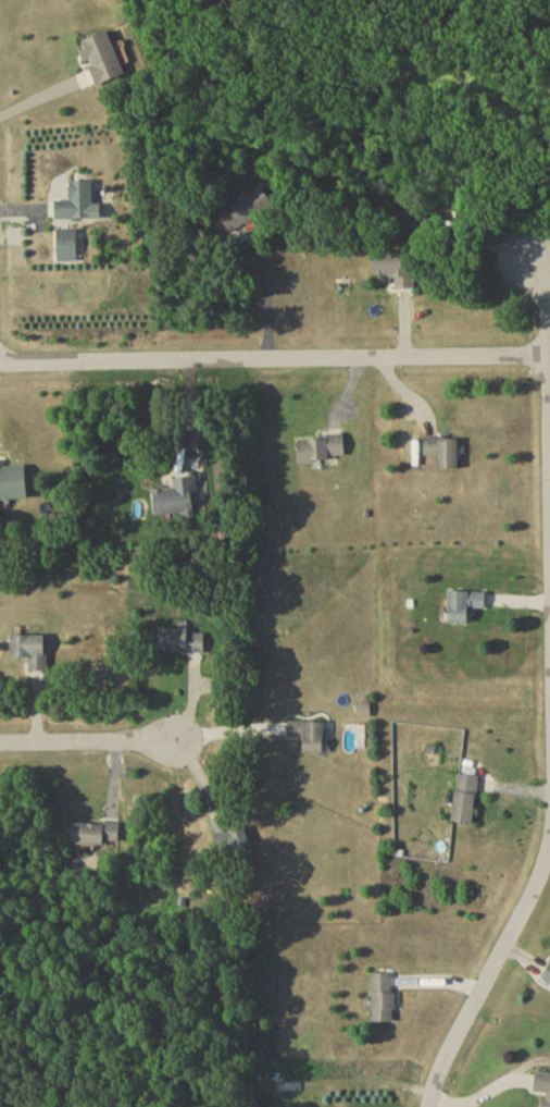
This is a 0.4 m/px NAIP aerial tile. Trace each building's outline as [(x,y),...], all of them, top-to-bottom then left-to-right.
[(126,78),(109,34),(81,45),(98,88),(126,78)] [(73,184),(73,203),(57,203),(57,223),(102,223),(103,207),(93,207),(94,185),(73,184)] [(234,237),(275,211),(263,190),(221,217),(234,237)] [(59,265),(79,265),(79,233),(59,233),(59,265)] [(397,293),(416,293),(416,255),(375,254),(375,280),(397,280),(397,293)] [(346,464),(346,441),(299,441),(299,464),(346,464)] [(461,473),(461,441),(424,441),(424,460),(440,460),(440,473),(461,473)] [(30,502),(28,469),(6,470),(5,463),(0,463),(0,504),(30,502)] [(156,494),(158,519),(200,514),(196,480),(175,482),(176,492),(156,494)] [(487,595),(451,595),(451,626),(471,627),(472,612),(487,612),(487,595)] [(205,656),(205,633),(160,633),(160,656),(205,656)] [(12,663),(29,663),(29,675),(48,675),(48,639),(12,639),(12,663)] [(289,744),(305,744),(305,758),(327,758),(327,726),(289,726),(289,744)] [(460,778),(454,827),(475,829),(480,780),(460,778)] [(246,827),(233,832),(228,818),(210,824),(222,859),(254,849),(246,827)] [(120,826),(72,826),(72,848),(120,848),(120,826)] [(374,1026),(396,1026),(396,977),(374,977),(374,1026)] [(538,1077),(537,1097),(546,1097),(546,1106),(549,1106),(549,1078),(538,1077)]
